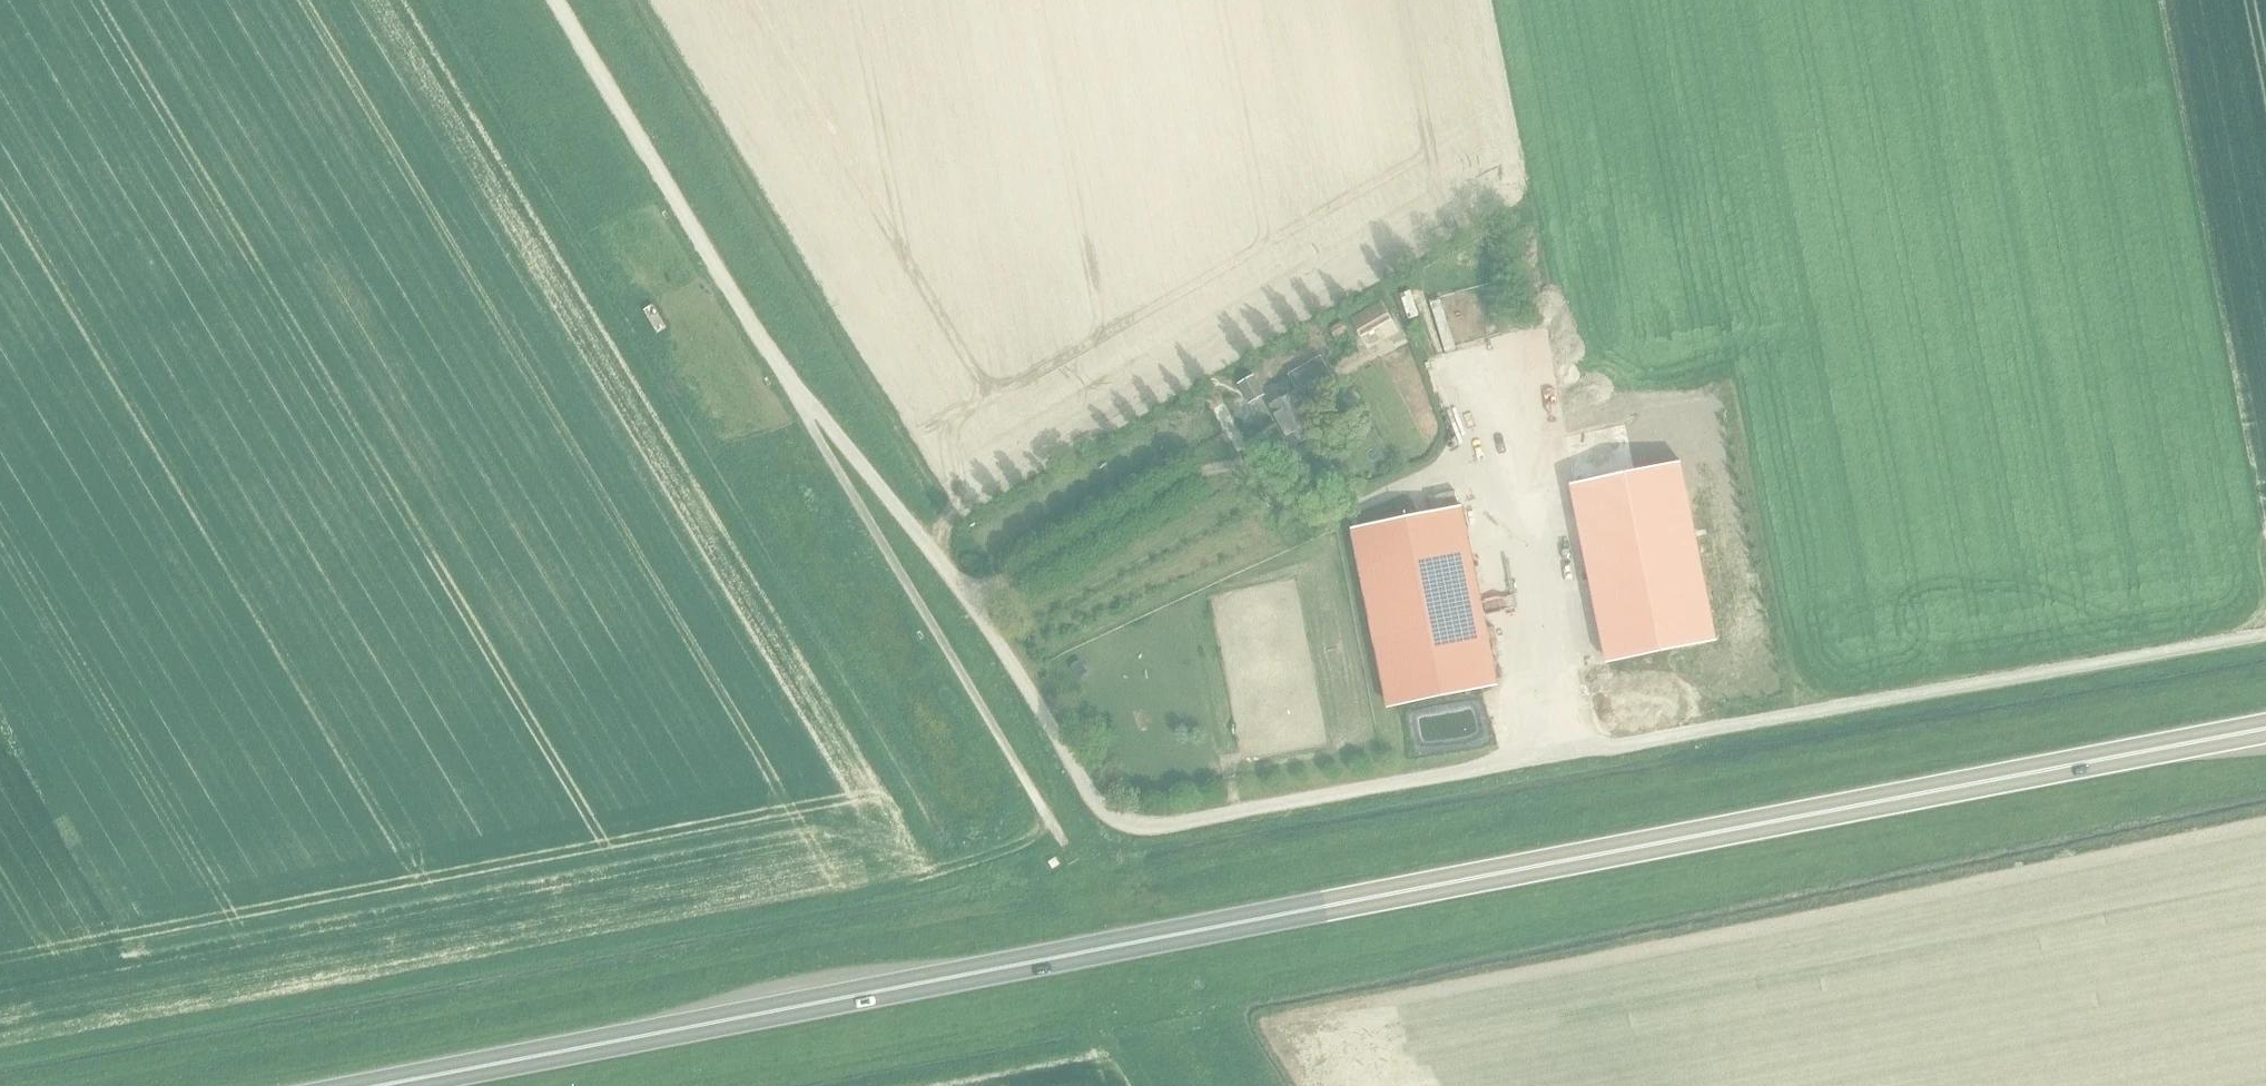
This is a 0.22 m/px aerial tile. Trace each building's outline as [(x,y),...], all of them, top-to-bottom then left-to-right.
[(1445,289),(1449,300),(1467,294),(1463,283),(1445,289)] [(1476,337),(1453,342),(1458,363),(1481,358),(1476,337)] [(1486,344),(1508,433),(1533,427),(1531,418),(1533,418),(1513,337),(1486,344)] [(1336,382),(1330,372),(1320,356),(1288,374),(1297,389),(1270,404),(1293,444),(1319,429),(1303,399),(1336,382)] [(1250,406),(1266,397),(1254,374),(1238,383),(1250,406)] [(1238,426),(1225,401),(1211,408),(1224,434),(1238,426)] [(1682,463),(1572,485),(1607,660),(1717,638),(1682,463)] [(1352,528),(1387,704),(1498,682),(1462,505),(1352,528)] [(1322,1056),(1311,1056),(1310,1079),(1321,1079),(1322,1056)]
